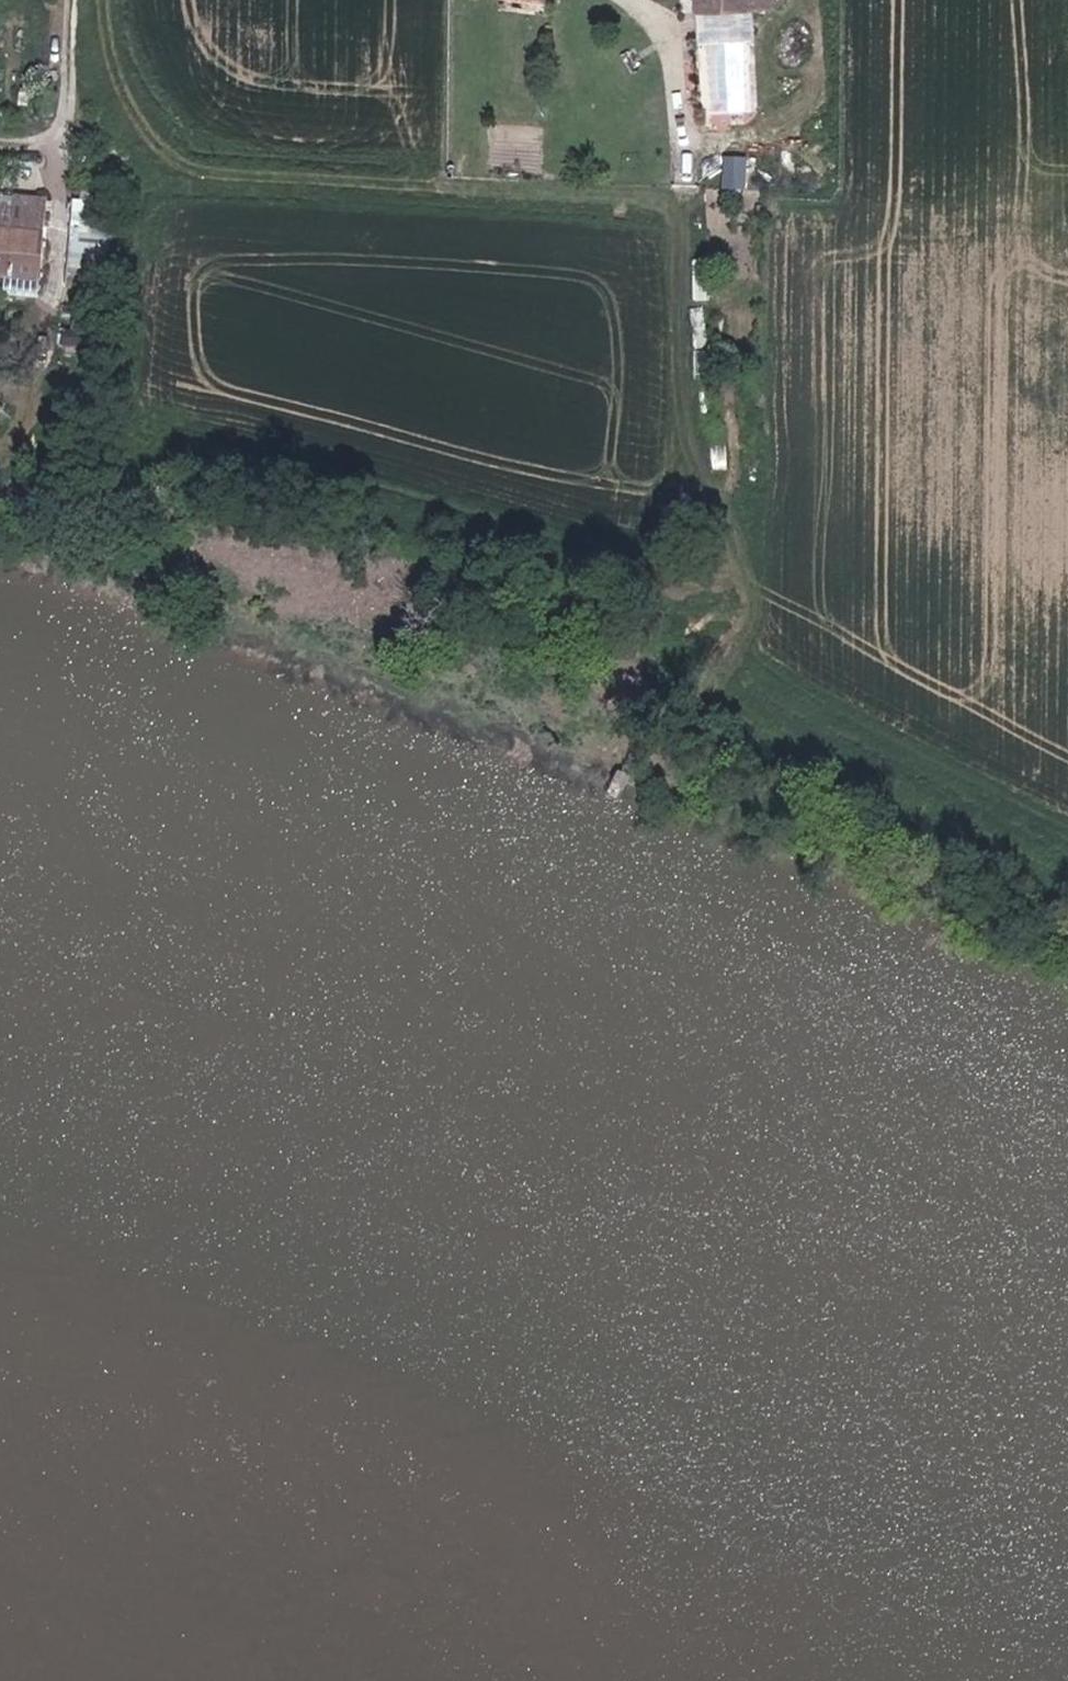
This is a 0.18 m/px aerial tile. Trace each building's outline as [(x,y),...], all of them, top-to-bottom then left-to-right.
[(479,12),(520,16),(520,0),(479,0),(479,12)] [(726,153),(723,186),(750,189),(753,155),(726,153)] [(41,266),(44,187),(0,185),(0,263),(41,266)]
